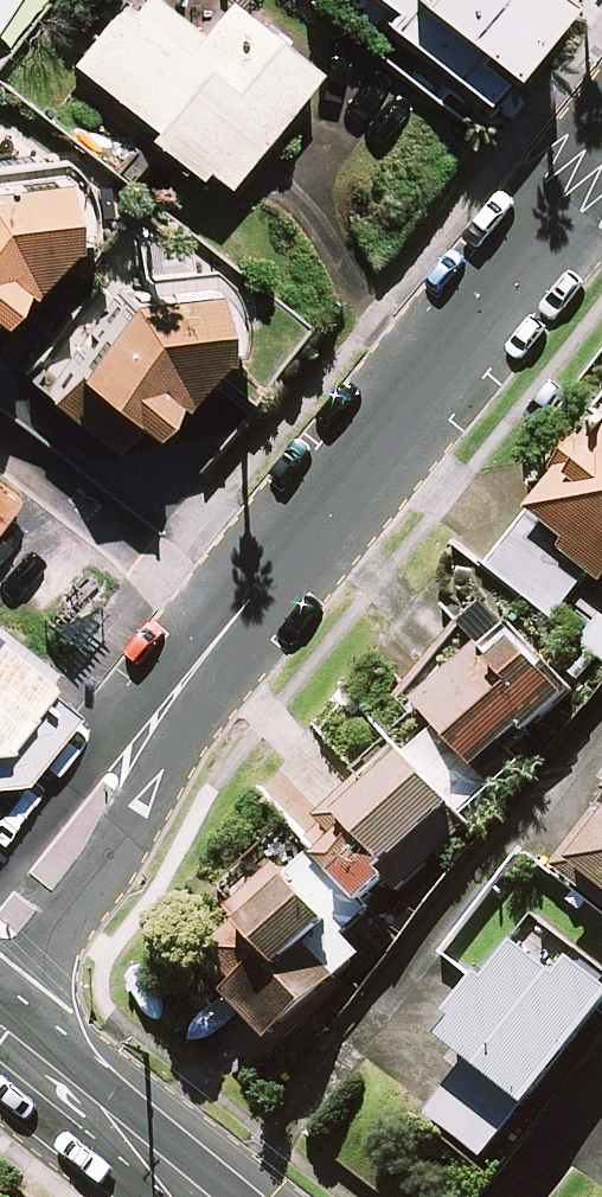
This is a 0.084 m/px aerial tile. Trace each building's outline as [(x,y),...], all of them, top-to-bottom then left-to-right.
[(162,0),(138,0),(134,5),(128,0),(119,0),(74,59),(152,119),(147,126),(197,165),(204,156),(226,173),(313,60),(236,0),(225,0),(202,30),(162,0)] [(441,82),(472,43),(462,35),(489,0),(336,0),(441,82)] [(19,266),(36,278),(74,224),(67,160),(1,170),(0,171),(0,292),(19,266)] [(226,332),(211,278),(185,227),(139,237),(147,279),(134,285),(48,389),(116,444),(172,376),(183,385),(226,332)] [(539,512),(574,540),(567,548),(601,576),(601,433),(539,512)] [(0,617),(0,735),(7,734),(60,662),(0,617)] [(393,883),(402,892),(479,821),(472,813),(530,761),(516,746),(577,690),(529,637),(499,665),(483,648),(425,701),(449,727),(425,750),(411,736),(321,818),(334,832),(321,844),(374,901),(393,883)] [(571,873),(601,898),(601,835),(571,873)] [(368,954),(285,860),(235,904),(254,925),(210,964),(274,1037),(368,954)] [(537,1101),(601,1016),(601,973),(536,922),(450,1034),(477,1055),(430,1112),(487,1157),(534,1099),(537,1101)]
